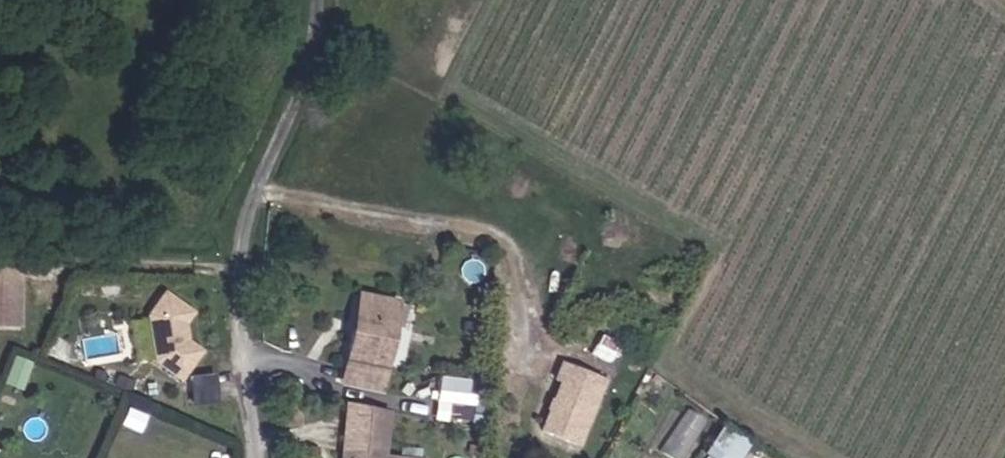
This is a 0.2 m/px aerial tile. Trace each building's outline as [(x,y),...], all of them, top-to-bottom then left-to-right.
[(41,264),(1,261),(0,284),(0,322),(38,325),(41,264)] [(376,323),(382,291),(372,289),(365,322),(376,323)] [(423,300),(382,291),(376,323),(365,322),(358,355),(368,357),(364,380),(404,388),(423,300)] [(193,376),(210,347),(195,338),(190,321),(197,309),(168,292),(154,316),(166,361),(193,376)] [(354,378),(364,380),(368,357),(358,355),(354,378)] [(612,374),(573,355),(563,376),(571,380),(551,427),(583,441),(612,374)] [(356,396),(353,413),(368,416),(361,457),(358,457),(431,457),(431,455),(379,444),(385,402),(356,396)] [(353,413),(344,457),(358,457),(361,457),(368,416),(353,413)] [(706,456),(713,457),(741,457),(749,435),(717,424),(706,456)]
